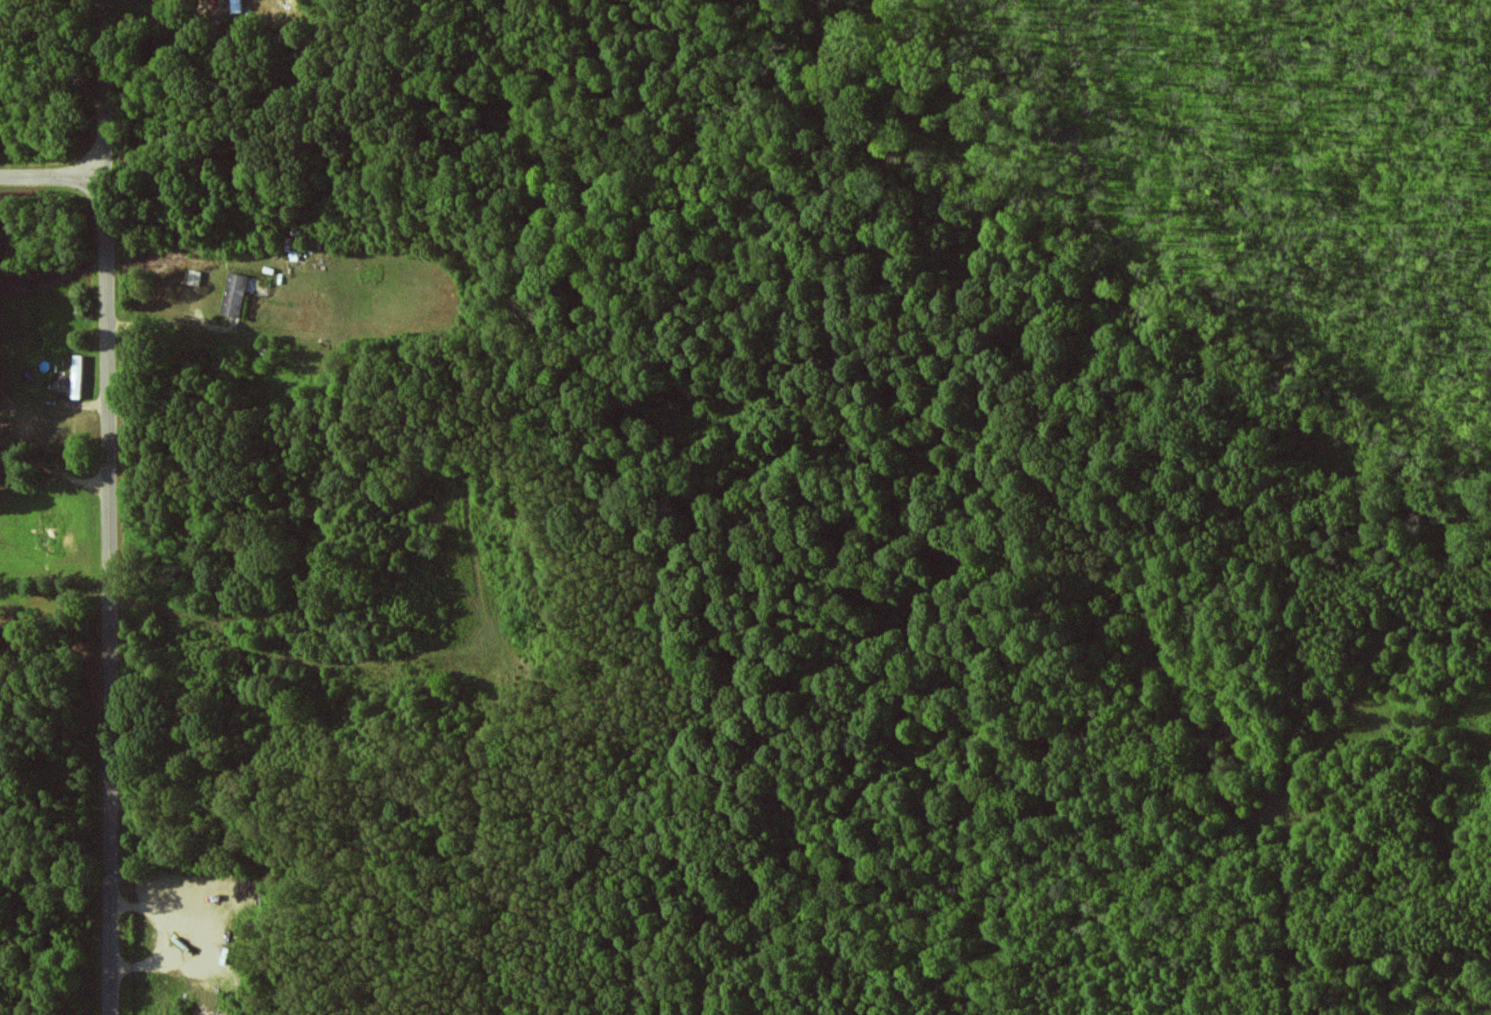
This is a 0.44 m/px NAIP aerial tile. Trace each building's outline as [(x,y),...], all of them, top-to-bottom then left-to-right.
[(242,11),(241,0),(231,0),(231,12),(242,11)] [(188,283),(200,285),(203,271),(191,269),(188,283)] [(241,317),(249,275),(230,272),(222,313),(241,317)] [(52,391),(71,392),(71,398),(82,398),(83,355),(73,354),(72,376),(53,375),(52,391)]
